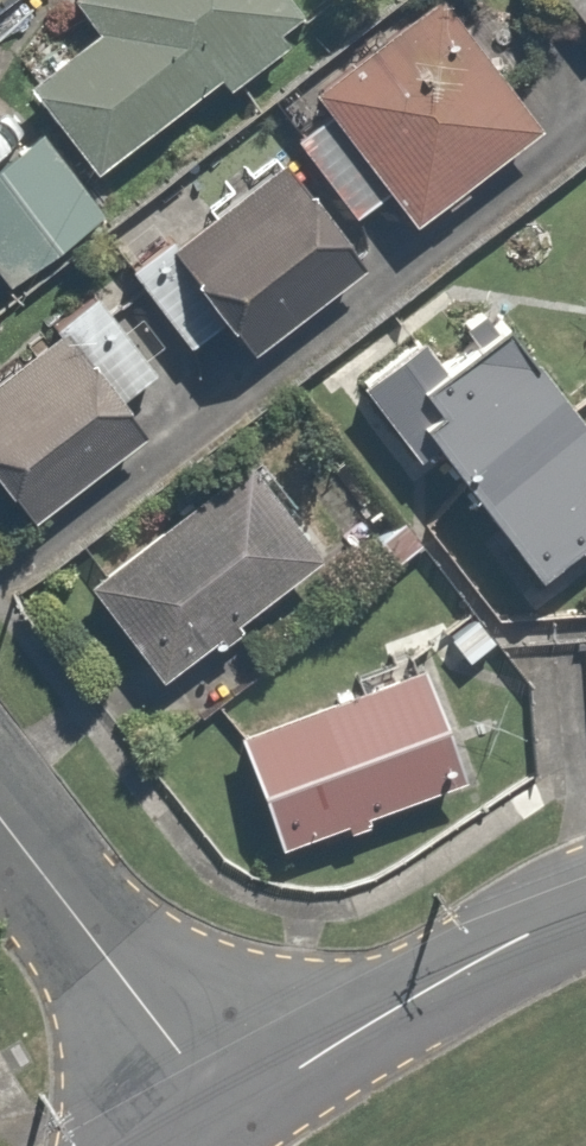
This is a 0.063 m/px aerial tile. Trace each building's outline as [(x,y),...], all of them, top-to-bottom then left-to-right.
[(85,17),(10,73),(71,156),(281,2),(279,0),(72,0),(85,17)] [(319,118),(288,143),(346,216),(377,191),(403,223),(540,115),(450,0),(403,0),(294,86),(319,118)] [(31,135),(0,156),(0,269),(83,215),(31,135)] [(357,252),(279,157),(150,264),(227,358),(357,252)] [(576,169),(585,182),(585,162),(576,169)] [(475,285),(348,386),(519,604),(585,551),(585,425),(475,285)] [(48,321),(0,358),(0,498),(14,517),(130,428),(48,321)] [(322,545),(243,449),(83,581),(163,677),(322,545)] [(453,785),(406,657),(218,727),(265,855),(453,785)]
